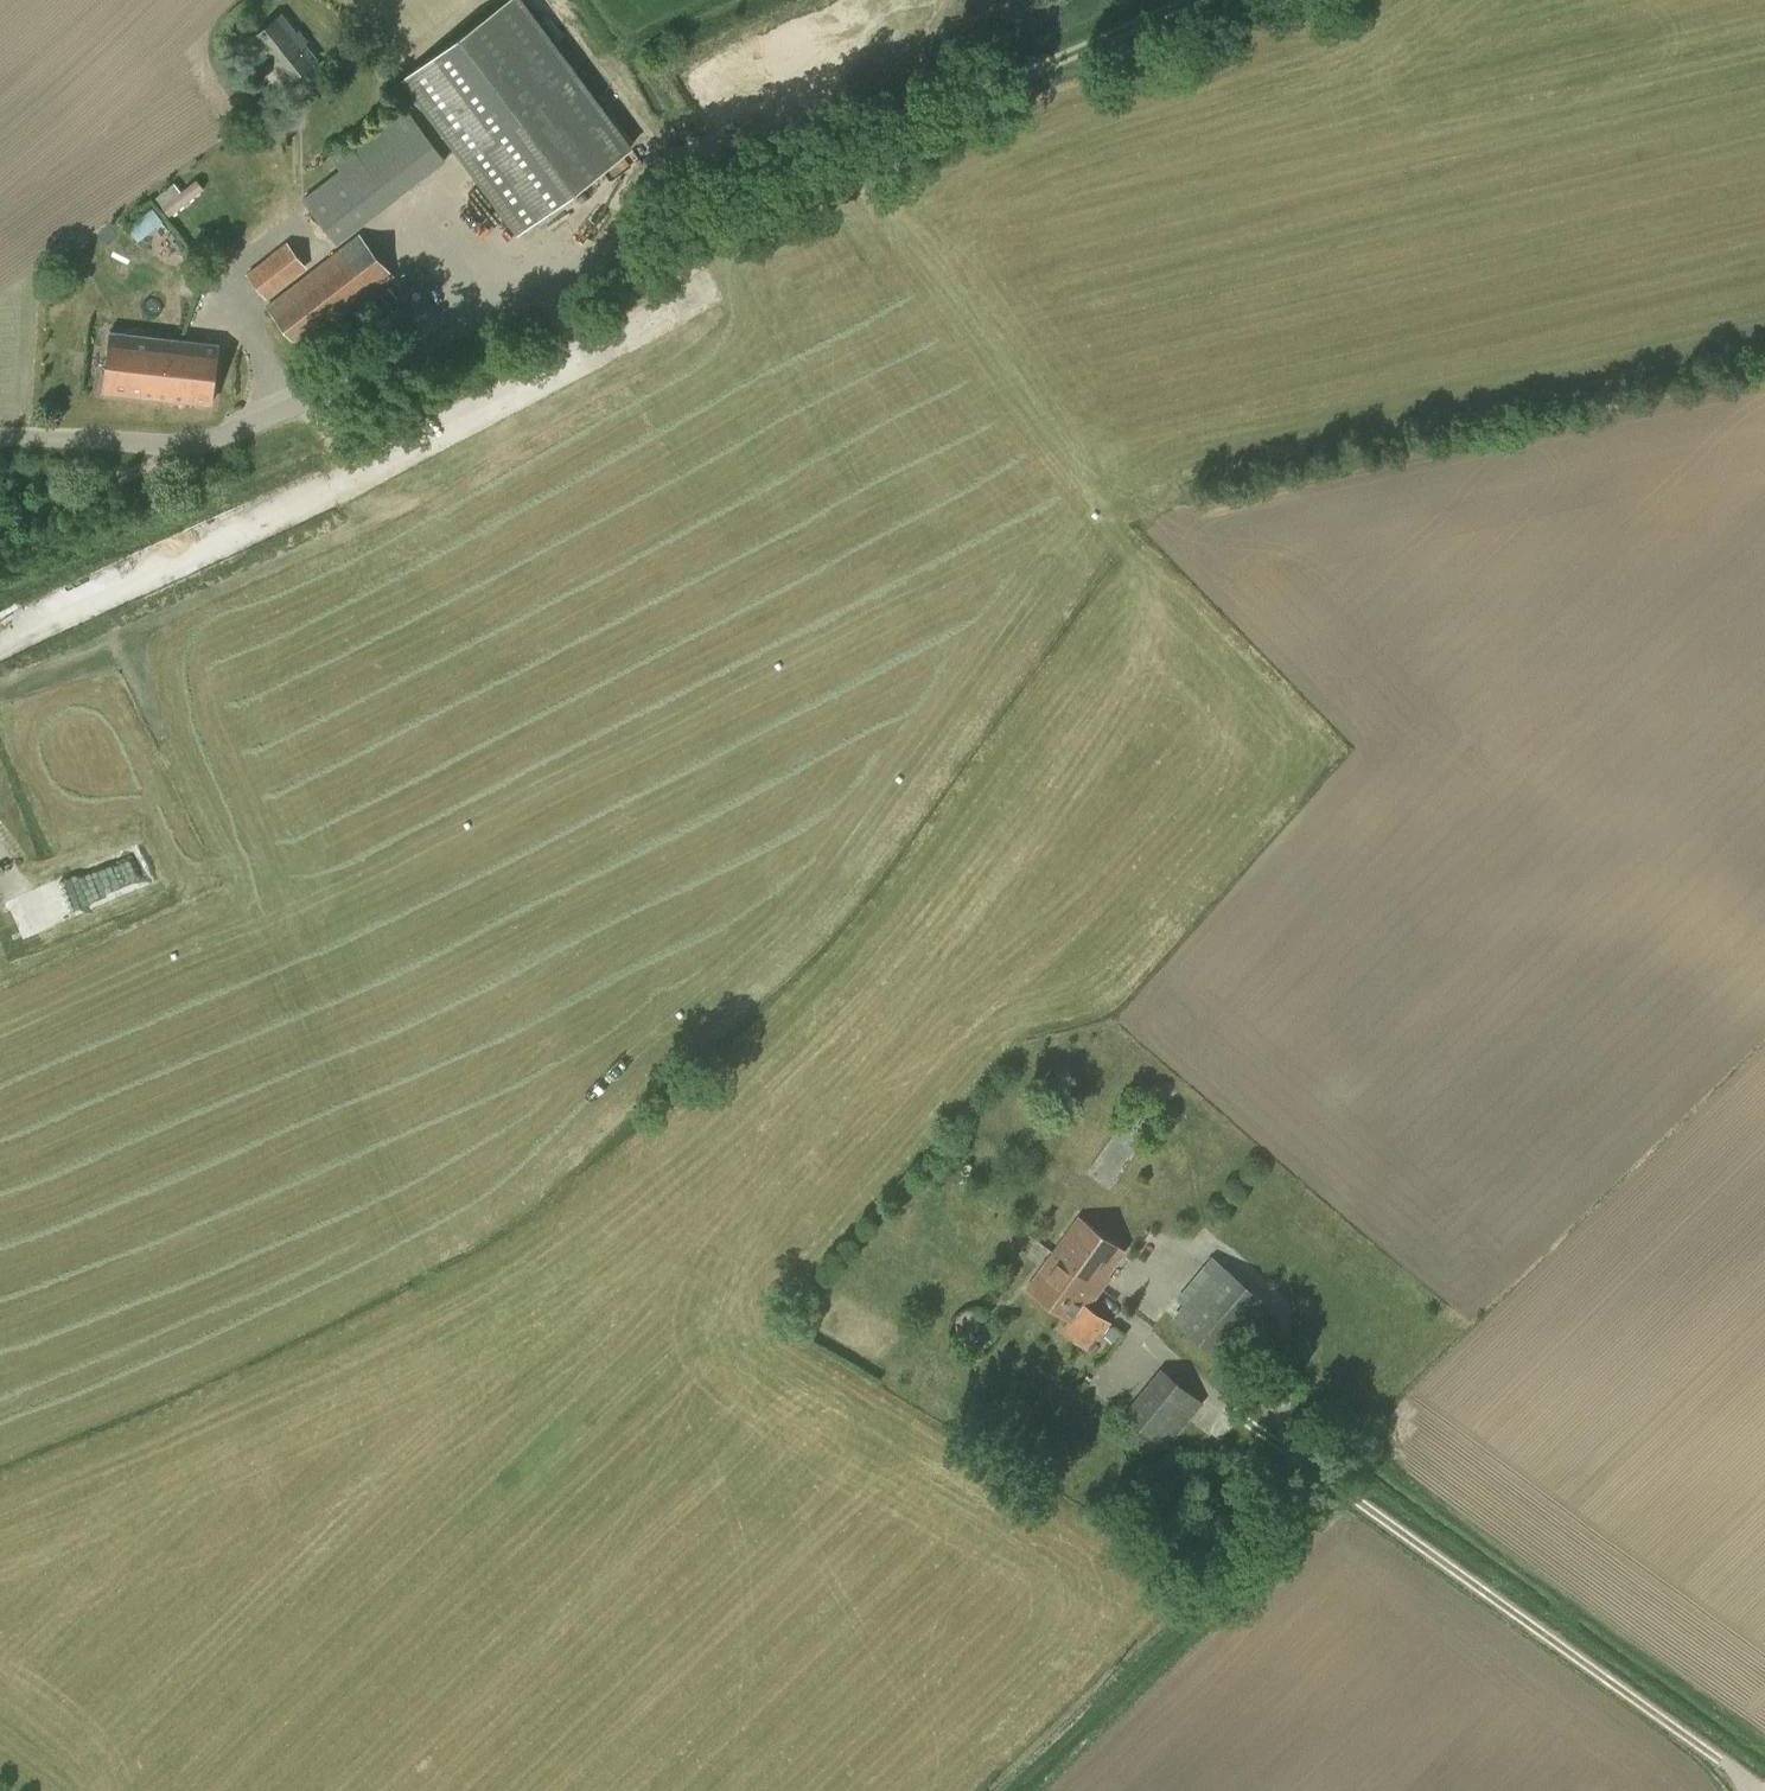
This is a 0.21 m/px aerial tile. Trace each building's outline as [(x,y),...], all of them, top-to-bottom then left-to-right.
[(402,82),(517,235),(632,148),(521,0),(511,0),(402,82)] [(248,38),(262,56),(260,57),(270,69),(272,68),(285,85),(318,58),(306,42),(309,40),(299,28),(296,30),(281,11),(248,38)] [(423,179),(447,161),(405,106),(351,146),(348,142),(330,155),(340,169),(303,199),(338,244),(392,202),(423,179)] [(162,203),(136,221),(146,235),(171,217),(162,203)] [(394,277),(358,233),(267,304),(301,349),(394,277)] [(298,259),(303,254),(294,244),(290,248),(287,245),(254,271),(272,295),(306,268),(298,259)] [(104,392),(157,397),(164,337),(110,331),(104,392)] [(164,337),(157,397),(211,403),(217,343),(164,337)] [(1078,1215),(1051,1253),(1102,1289),(1112,1276),(1109,1273),(1126,1249),(1078,1215)] [(1102,1289),(1051,1253),(1026,1288),(1069,1319),(1062,1328),(1087,1346),(1099,1330),(1103,1333),(1111,1322),(1086,1304),(1090,1298),(1094,1301),(1102,1289)] [(1272,1313),(1259,1303),(1263,1299),(1213,1257),(1179,1298),(1186,1303),(1174,1318),(1216,1354),(1235,1332),(1248,1342),(1272,1313)] [(1131,1416),(1168,1447),(1204,1402),(1167,1372),(1131,1416)]
